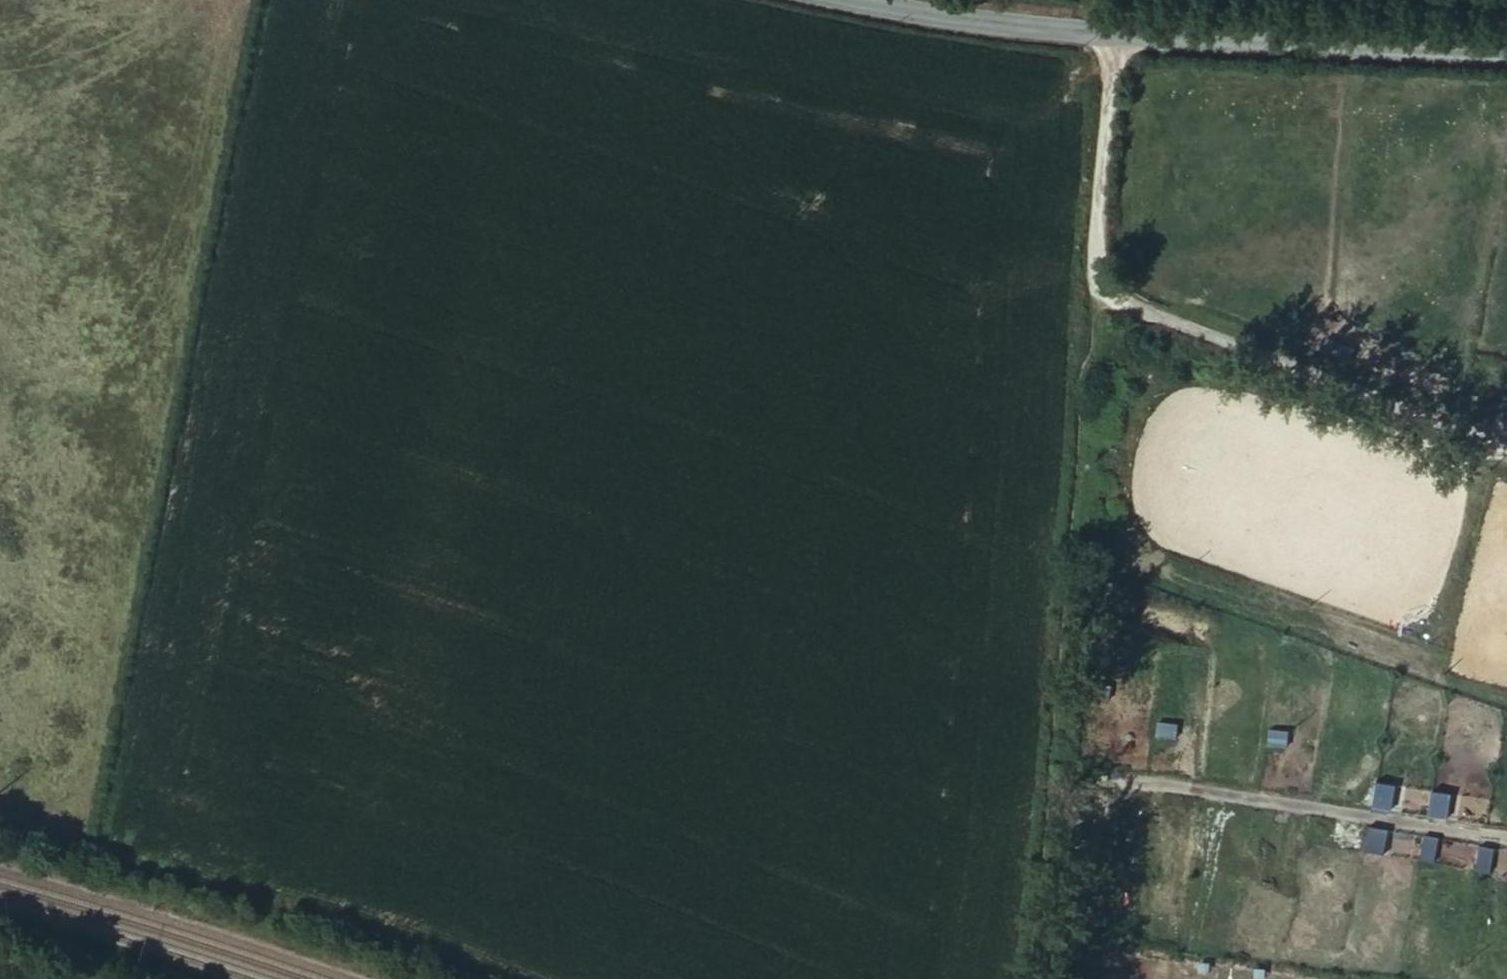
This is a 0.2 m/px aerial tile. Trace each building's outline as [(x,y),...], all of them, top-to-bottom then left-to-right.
[(1480,843),(1474,866),(1488,870),(1494,847),(1480,843)]
